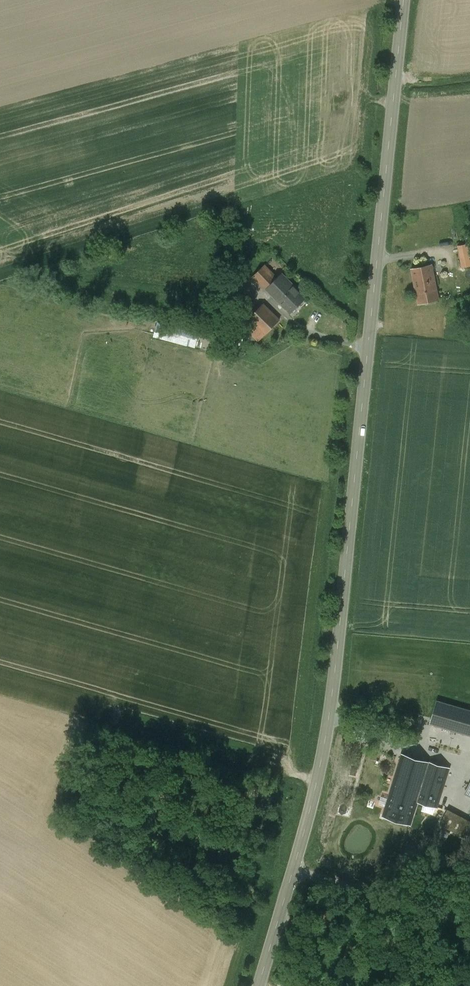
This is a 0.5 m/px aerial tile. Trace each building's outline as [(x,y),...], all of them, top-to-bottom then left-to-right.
[(458,245),(463,267),(469,265),(469,243),(458,245)] [(432,264),(411,269),(418,304),(445,298),(443,288),(437,289),(432,264)] [(263,266),(253,276),(266,289),(267,288),(276,279),(263,266)] [(306,298),(281,273),(276,279),(267,288),(291,313),(306,298)] [(280,320),(263,303),(242,325),(258,341),(280,320)] [(159,322),(156,337),(199,346),(203,331),(159,322)] [(437,701),(430,723),(469,735),(469,711),(437,701)] [(448,768),(403,754),(394,782),(439,796),(448,768)] [(439,796),(394,782),(383,816),(410,824),(417,800),(436,806),(439,796)] [(447,810),(439,824),(469,839),(469,837),(469,821),(447,810)]
